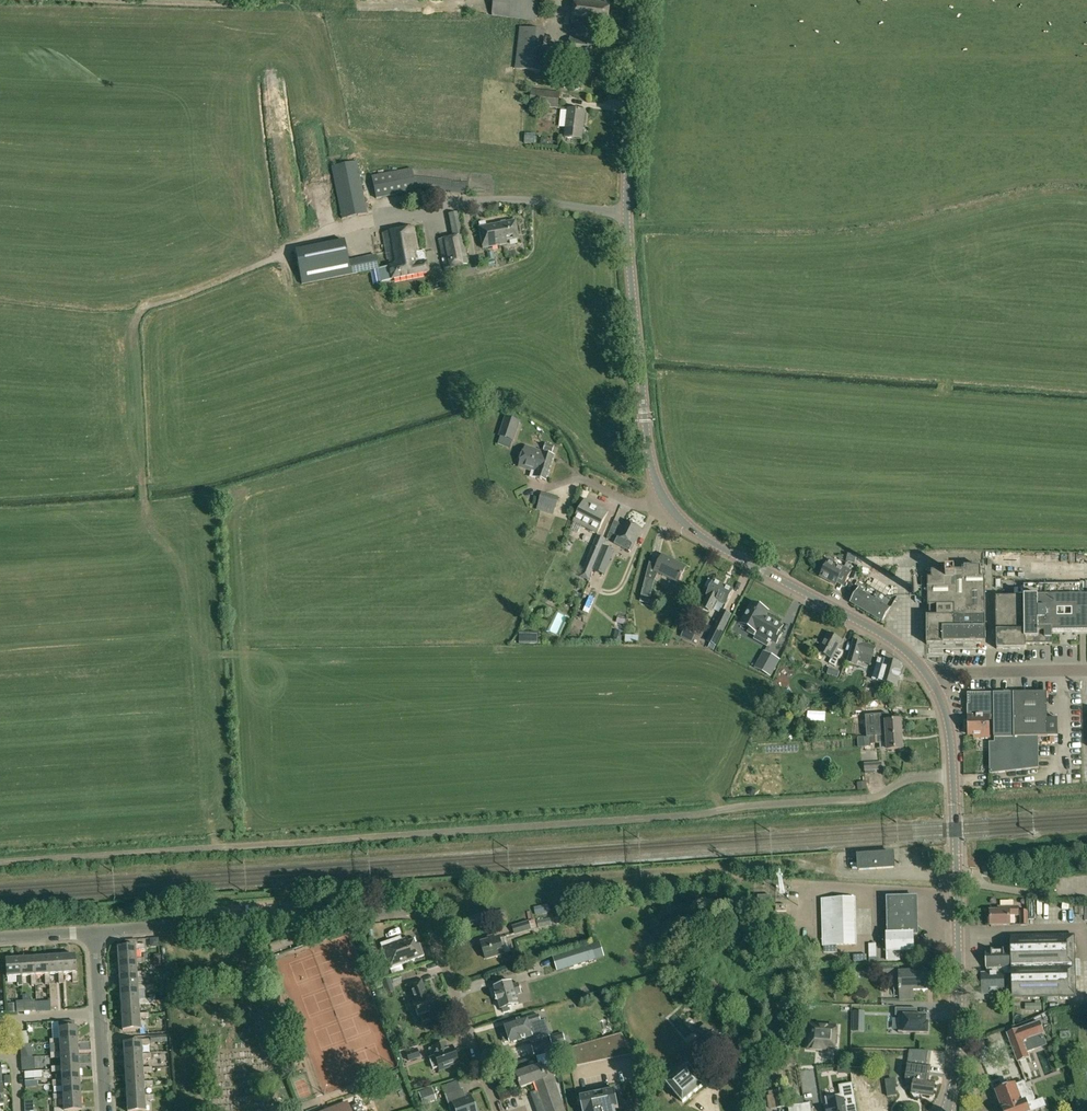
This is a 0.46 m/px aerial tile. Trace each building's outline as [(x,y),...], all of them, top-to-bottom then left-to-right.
[(492,15),(536,21),(539,0),(494,0),(492,15)] [(610,3),(595,1),(595,0),(592,0),(575,0),(572,24),(592,26),(607,27),(610,3)] [(515,69),(540,72),(546,30),(520,27),(515,69)] [(592,59),(594,40),(570,37),(568,57),(592,59)] [(552,113),(553,108),(558,109),(560,92),(532,89),(530,105),(530,110),(552,113)] [(582,139),(585,111),(568,109),(565,137),(582,139)] [(367,214),(356,162),(331,167),(342,219),(367,214)] [(468,182),(451,181),(451,179),(413,175),(412,168),(371,176),(376,198),(416,191),(415,187),(450,191),(450,193),(468,193),(468,182)] [(327,194),(318,195),(318,204),(326,203),(327,212),(329,212),(327,194)] [(468,264),(458,212),(449,214),(453,237),(438,240),(444,269),(468,264)] [(518,238),(514,221),(479,228),(483,248),(506,244),(506,241),(518,238)] [(428,272),(426,262),(426,263),(424,251),(418,252),(413,227),(382,233),(387,259),(389,259),(390,266),(389,266),(378,269),(381,281),(428,272)] [(295,250),(302,284),(379,268),(376,254),(348,259),(344,240),(295,250)] [(505,417),(499,437),(514,441),(520,422),(505,417)] [(544,451),(552,453),(554,446),(545,443),(544,451)] [(546,481),(554,456),(526,447),(524,452),(520,452),(518,458),(521,461),(519,466),(533,471),(531,476),(546,481)] [(539,503),(555,507),(558,497),(542,493),(539,503)] [(585,500),(578,513),(573,522),(597,534),(608,512),(585,500)] [(630,552),(642,529),(624,520),(616,536),(618,537),(616,541),(619,543),(617,545),(630,552)] [(610,534),(614,524),(608,522),(605,532),(610,534)] [(589,581),(597,559),(599,555),(606,539),(597,536),(590,552),(588,555),(579,577),(589,581)] [(947,547),(939,548),(943,569),(951,568),(947,547)] [(641,595),(639,600),(648,603),(650,598),(654,580),(658,573),(678,583),(686,566),(662,555),(655,570),(648,569),(646,578),(645,578),(641,595)] [(601,558),(596,569),(601,572),(606,561),(601,558)] [(843,582),(852,566),(847,563),(844,568),(836,563),(835,565),(828,561),(820,576),(835,585),(839,579),(843,582)] [(998,581),(998,563),(990,563),(990,582),(998,581)] [(857,580),(858,577),(861,567),(856,566),(851,579),(857,580)] [(932,578),(925,579),(921,579),(922,588),(922,598),(928,598),(928,601),(928,607),(929,607),(929,617),(926,617),(927,644),(943,644),(943,643),(985,643),(985,578),(980,578),(980,568),(979,567),(964,567),(964,571),(931,572),(932,578)] [(733,590),(714,580),(713,582),(709,580),(705,587),(710,589),(707,595),(702,605),(709,609),(714,599),(726,605),(733,590)] [(850,602),(866,612),(874,599),(863,593),(864,590),(859,587),(857,590),(858,591),(850,602)] [(1024,596),(1024,590),(1015,590),(1015,596),(996,596),(996,649),(1025,649),(1025,644),(1052,644),(1051,631),(1086,631),(1086,595),(1024,596)] [(882,621),(888,612),(890,609),(888,608),(881,604),(882,602),(876,598),(875,600),(874,599),(866,612),(871,614),(871,615),(882,621)] [(759,633),(777,643),(782,634),(779,633),(783,626),(761,614),(764,609),(752,602),(741,623),(750,628),(748,632),(757,637),(759,633)] [(720,636),(722,632),(731,615),(722,611),(712,632),(720,636)] [(613,639),(620,641),(624,630),(616,628),(613,639)] [(696,641),(698,632),(688,630),(686,639),(696,641)] [(519,643),(537,644),(538,632),(519,631),(519,643)] [(716,645),(720,636),(712,632),(707,641),(716,645)] [(835,667),(843,652),(837,649),(842,641),(828,633),(824,640),(823,639),(816,651),(831,659),(829,663),(835,667)] [(639,636),(625,635),(625,643),(639,643),(639,636)] [(858,661),(870,665),(873,656),(875,647),(854,641),(848,662),(857,665),(858,661)] [(753,668),(771,677),(781,659),(763,650),(753,668)] [(897,686),(903,666),(878,659),(872,680),(897,686)] [(827,674),(838,678),(840,671),(829,668),(827,674)] [(887,688),(883,694),(892,699),(895,694),(887,688)] [(990,774),(1007,772),(1039,768),(1038,742),(1014,742),(1014,738),(1034,737),(1034,736),(1057,736),(1057,718),(1047,718),(1046,692),(1023,693),(967,693),(967,715),(968,715),(969,735),(980,735),(980,737),(989,737),(988,720),(993,720),(994,738),(994,743),(989,743),(990,774)] [(880,736),(886,736),(885,722),(889,721),(889,715),(865,717),(867,737),(880,736)] [(885,722),(886,736),(902,735),(900,720),(889,721),(885,722)] [(887,750),(903,749),(902,735),(886,736),(887,750)] [(867,737),(864,737),(858,738),(859,748),(865,748),(864,743),(871,743),(871,744),(880,743),(880,736),(867,737)] [(865,771),(882,770),(881,762),(864,763),(865,771)] [(866,782),(857,782),(857,790),(866,790),(866,782)] [(895,869),(893,853),(856,855),(858,871),(895,869)] [(759,913),(762,913),(771,913),(770,896),(758,897),(759,913)] [(916,897),(910,897),(887,898),(888,934),(886,934),(886,943),(883,943),(883,949),(887,949),(887,961),(894,961),(894,952),(913,952),(912,935),(917,935),(916,897)] [(822,899),(823,946),(824,953),(838,952),(837,945),(856,945),(855,898),(822,899)] [(548,906),(534,909),(535,917),(549,914),(548,906)] [(1019,915),(1019,907),(999,907),(999,911),(990,911),(991,925),(1010,925),(1010,915),(1019,915)] [(1020,910),(1021,925),(1028,924),(1028,910),(1020,910)] [(506,919),(504,911),(491,914),(492,922),(506,919)] [(489,924),(486,913),(473,916),(474,919),(464,921),(465,928),(475,926),(476,927),(489,924)] [(550,918),(537,920),(538,927),(551,925),(550,918)] [(536,927),(534,919),(528,920),(512,925),(515,935),(532,930),(532,929),(536,927)] [(500,938),(496,939),(494,935),(488,936),(489,941),(482,944),(486,960),(504,954),(500,938)] [(408,961),(422,957),(424,956),(420,943),(417,944),(415,938),(408,940),(407,937),(402,939),(400,936),(380,943),(389,969),(408,963),(408,961)] [(506,936),(500,938),(504,954),(511,952),(506,936)] [(1080,959),(1075,959),(1074,936),(1011,937),(1011,950),(986,951),(987,968),(988,973),(982,973),(983,994),(992,994),(992,995),(1004,995),(1004,984),(1006,984),(1006,979),(1003,979),(1003,974),(1012,974),(1012,998),(1076,997),(1075,977),(1081,976),(1080,959)] [(150,938),(150,948),(160,947),(158,937),(150,938)] [(604,957),(600,942),(537,960),(541,975),(604,957)] [(869,944),(869,957),(877,957),(877,943),(869,944)] [(136,960),(136,958),(135,949),(145,949),(144,944),(135,944),(135,945),(117,947),(118,961),(136,960)] [(74,955),(60,956),(61,974),(63,974),(72,973),(72,983),(78,982),(77,972),(75,972),(74,955)] [(60,956),(47,957),(48,975),(49,975),(58,974),(59,984),(64,983),(63,974),(61,974),(60,956)] [(47,957),(33,958),(34,975),(36,975),(44,975),(45,984),(50,984),(49,975),(48,975),(47,957)] [(33,958),(20,959),(21,976),(22,976),(31,976),(31,985),(36,985),(36,975),(34,975),(33,958)] [(118,961),(119,975),(137,973),(137,972),(136,963),(145,963),(145,958),(136,958),(136,960),(118,961)] [(17,986),(21,986),(22,986),(22,976),(21,976),(20,959),(5,959),(6,977),(16,977),(17,986)] [(389,975),(386,965),(377,968),(381,978),(389,975)] [(927,972),(899,973),(899,965),(894,966),(894,965),(879,965),(879,974),(893,974),(894,990),(900,995),(900,1000),(914,1000),(914,991),(927,990),(927,972)] [(119,975),(120,988),(138,987),(137,986),(137,977),(146,977),(146,971),(137,972),(137,973),(119,975)] [(395,991),(390,978),(381,982),(386,994),(395,991)] [(439,1011),(433,995),(427,998),(421,981),(408,985),(414,1002),(413,1002),(418,1017),(420,1016),(422,1022),(430,1019),(429,1016),(435,1014),(436,1012),(439,1011)] [(501,1008),(502,1008),(503,1013),(511,1011),(509,1006),(519,1003),(517,995),(521,994),(518,983),(513,984),(512,981),(495,986),(497,994),(496,994),(498,1001),(499,1000),(501,1008)] [(120,988),(120,1002),(138,1001),(138,1000),(138,991),(147,990),(154,990),(154,986),(153,985),(147,985),(137,986),(138,987),(120,988)] [(120,1002),(121,1016),(139,1014),(139,1013),(139,1005),(155,1004),(155,998),(148,999),(138,1000),(138,1001),(120,1002)] [(24,1001),(24,1002),(24,1012),(36,1011),(35,1000),(24,1001)] [(8,1012),(17,1012),(16,1003),(7,1003),(8,1012)] [(899,1016),(898,1032),(928,1033),(928,1023),(926,1023),(926,1016),(917,1016),(917,1009),(896,1008),(895,1016),(899,1016)] [(149,1018),(149,1014),(149,1013),(139,1013),(139,1014),(121,1016),(122,1030),(140,1029),(140,1028),(140,1018),(149,1018)] [(853,1013),(853,1021),(859,1021),(859,1031),(864,1031),(865,1013),(853,1013)] [(538,1022),(536,1015),(528,1017),(527,1016),(506,1023),(509,1032),(503,1034),(505,1042),(511,1040),(512,1043),(533,1036),(530,1025),(538,1022)] [(50,1039),(50,1043),(50,1044),(59,1044),(59,1042),(77,1041),(76,1027),(59,1028),(59,1039),(50,1039)] [(1030,1064),(1032,1063),(1025,1049),(1034,1045),(1026,1029),(1023,1031),(1021,1027),(1008,1033),(1017,1052),(1017,1053),(1023,1067),(1030,1064)] [(836,1031),(819,1029),(818,1036),(811,1035),(810,1038),(808,1037),(807,1047),(809,1047),(809,1051),(820,1052),(820,1051),(824,1051),(824,1052),(828,1052),(828,1049),(834,1050),(834,1047),(837,1047),(838,1038),(835,1038),(836,1031)] [(717,1055),(727,1046),(714,1031),(704,1040),(717,1055)] [(399,1035),(401,1044),(408,1042),(406,1034),(399,1035)] [(621,1035),(563,1052),(566,1064),(572,1063),(574,1069),(635,1056),(621,1035)] [(544,1053),(567,1047),(565,1039),(542,1045),(544,1053)] [(142,1055),(141,1054),(141,1045),(150,1045),(150,1040),(141,1040),(141,1041),(123,1042),(124,1057),(142,1055)] [(78,1055),(77,1041),(59,1042),(59,1044),(60,1052),(50,1053),(51,1058),(60,1058),(60,1056),(78,1055)] [(20,1045),(21,1058),(32,1057),(31,1044),(28,1044),(21,1045),(20,1045)] [(457,1062),(452,1048),(447,1050),(444,1044),(434,1048),(429,1050),(431,1057),(428,1058),(433,1069),(438,1067),(440,1071),(449,1067),(448,1065),(457,1062)] [(419,1056),(417,1049),(405,1053),(407,1060),(419,1056)] [(564,1062),(561,1050),(549,1053),(552,1065),(564,1062)] [(124,1057),(125,1070),(143,1069),(142,1068),(142,1059),(151,1058),(151,1053),(141,1054),(142,1055),(124,1057)] [(79,1069),(78,1055),(60,1056),(60,1058),(61,1067),(51,1067),(52,1072),(61,1071),(61,1070),(79,1069)] [(925,1075),(926,1065),(908,1063),(905,1079),(914,1080),(911,1097),(913,1099),(918,1100),(920,1096),(933,1097),(935,1084),(927,1083),(928,1076),(925,1075)] [(1,1066),(2,1074),(10,1073),(10,1070),(7,1070),(7,1065),(1,1066)] [(553,1076),(549,1065),(542,1067),(542,1065),(516,1074),(521,1088),(534,1083),(535,1085),(538,1094),(534,1095),(539,1110),(543,1109),(544,1110),(566,1110),(553,1076)] [(125,1070),(126,1084),(143,1083),(143,1081),(143,1073),(152,1072),(152,1067),(142,1068),(143,1069),(125,1070)] [(709,1080),(701,1070),(695,1075),(688,1067),(668,1084),(684,1103),(703,1086),(703,1085),(709,1080)] [(80,1082),(79,1069),(61,1070),(61,1071),(62,1080),(52,1080),(52,1086),(62,1085),(62,1083),(80,1082)] [(42,1077),(42,1070),(25,1072),(25,1079),(42,1077)] [(894,1080),(885,1081),(887,1099),(897,1098),(894,1080)] [(126,1084),(126,1097),(144,1096),(144,1095),(143,1086),(153,1086),(152,1081),(143,1081),(143,1083),(126,1084)] [(80,1096),(80,1082),(62,1083),(62,1085),(62,1094),(53,1095),(53,1100),(63,1099),(63,1097),(80,1096)] [(1077,1082),(1064,1082),(1064,1099),(1078,1099),(1077,1082)] [(852,1083),(839,1086),(841,1095),(826,1098),(827,1107),(830,1107),(831,1110),(846,1110),(845,1106),(856,1104),(852,1083)] [(1015,1085),(996,1092),(1004,1110),(1029,1110),(1026,1105),(1034,1102),(1036,1099),(1033,1092),(1030,1091),(1029,1091),(1028,1087),(1027,1088),(1017,1091),(1015,1085)] [(432,1088),(418,1092),(423,1105),(436,1100),(432,1088)] [(470,1096),(466,1098),(463,1088),(445,1095),(450,1110),(475,1110),(470,1096)] [(613,1109),(619,1108),(615,1089),(588,1095),(589,1102),(581,1103),(583,1110),(613,1110),(613,1109)] [(786,1107),(783,1089),(774,1091),(769,1091),(769,1095),(767,1096),(768,1109),(786,1107)] [(154,1100),(153,1095),(144,1095),(144,1096),(126,1097),(127,1110),(135,1110),(145,1110),(144,1100),(154,1100)] [(80,1096),(63,1097),(63,1099),(63,1108),(54,1108),(54,1110),(64,1110),(81,1110),(80,1096)] [(809,1103),(804,1104),(803,1097),(791,1098),(792,1106),(788,1107),(788,1110),(811,1110),(809,1103)] [(321,1110),(351,1110),(347,1101),(324,1110),(321,1110)]
